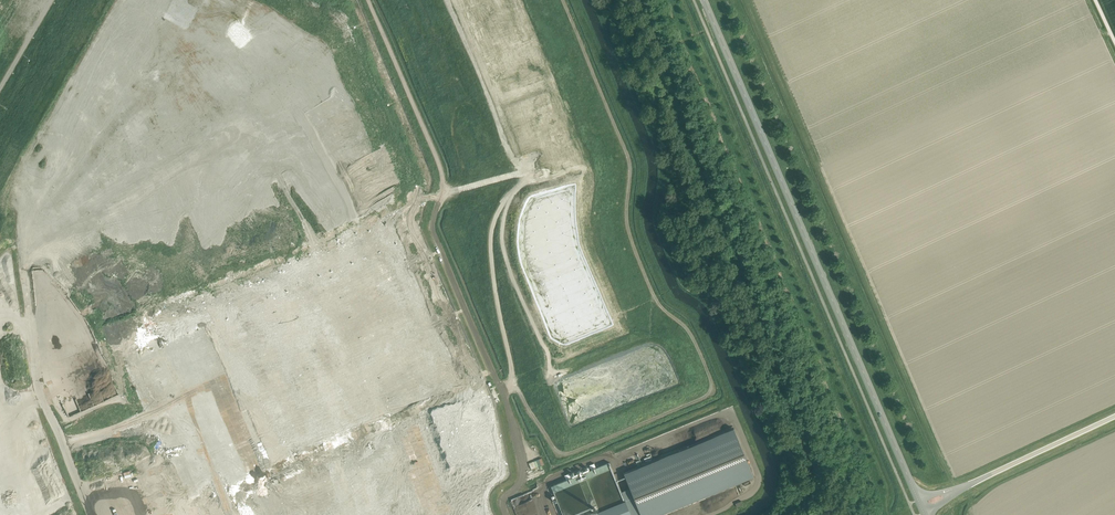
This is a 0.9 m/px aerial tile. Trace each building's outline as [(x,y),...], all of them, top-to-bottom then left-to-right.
[(640,514),(659,514),(753,477),(734,429),(623,474),(629,488),(626,489),(621,491),(609,463),(551,486),(563,514),(639,514),(640,514)]
